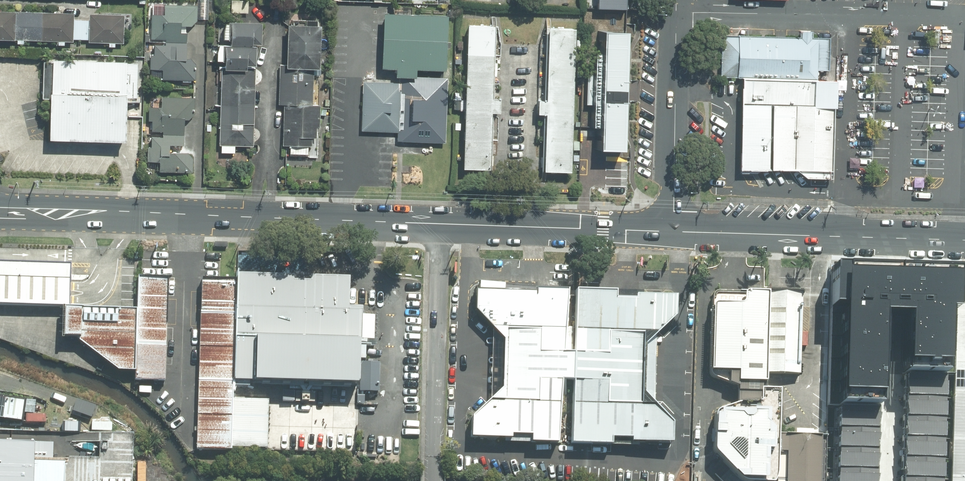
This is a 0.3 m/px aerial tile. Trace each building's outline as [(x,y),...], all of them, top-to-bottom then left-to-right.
[(199,8),(166,7),(165,16),(154,16),(154,30),(156,30),(156,40),(168,40),(168,46),(157,45),(156,57),(152,56),(151,70),(166,70),(166,81),(196,82),(196,65),(193,65),(193,61),(188,61),(189,34),(182,34),(183,22),(199,23),(199,8)] [(0,11),(0,40),(70,42),(70,13),(0,11)] [(121,14),(86,13),(86,42),(120,43),(121,14)] [(450,16),(385,14),(383,69),(397,70),(397,77),(417,77),(417,71),(448,72),(450,16)] [(264,26),(234,25),(233,41),(235,41),(235,48),(230,48),(229,70),(251,71),(251,67),(259,67),(259,49),(256,49),(256,46),(264,46),(264,26)] [(487,28),(462,27),(457,170),(483,171),(485,116),(492,116),(493,102),(485,102),(487,28)] [(288,66),(281,66),(281,106),(285,106),(285,146),(312,147),(312,140),(317,140),(317,107),(314,107),(315,70),(323,70),(323,29),(289,28),(288,66)] [(569,31),(542,30),(539,104),(531,103),(531,117),(539,117),(537,174),(564,175),(569,31)] [(797,38),(719,35),(718,76),(814,80),(814,70),(825,70),(826,39),(809,39),(810,32),(798,31),(797,38)] [(631,34),(606,33),(603,151),(627,152),(631,34)] [(133,62),(53,59),(50,143),(118,146),(120,99),(132,99),(133,62)] [(255,148),(256,72),(223,72),(222,147),(255,148)] [(396,83),(363,82),(361,131),(398,132),(398,141),(445,143),(448,79),(417,77),(397,77),(396,83)] [(802,179),(828,178),(831,109),(835,107),(835,80),(737,79),(735,170),(793,171),(802,179)] [(172,153),(172,146),(186,146),(187,98),(163,97),(163,108),(149,107),(149,122),(152,122),(152,132),(164,132),(164,137),(152,137),(152,145),(149,145),(148,173),(193,174),(193,154),(172,153)] [(889,400),(892,307),(904,307),(915,308),(914,366),(950,367),(955,367),(957,302),(964,302),(964,261),(904,260),(842,258),(838,399),(841,399),(882,400),(889,400)] [(0,259),(0,302),(68,305),(69,289),(70,262),(0,259)] [(226,270),(194,269),(190,438),(222,439),(222,436),(226,270)] [(300,271),(226,270),(224,378),(298,379),(300,271)] [(315,272),(313,336),(366,337),(368,273),(315,272)] [(169,277),(136,276),(135,306),(135,369),(135,378),(166,379),(169,277)] [(538,290),(478,288),(476,308),(505,337),(504,385),(474,413),(473,435),(513,436),(514,432),(533,433),(534,439),(560,440),(563,377),(575,378),(574,440),(614,442),(614,435),(634,435),(634,439),(674,440),(675,420),(646,391),(646,343),(678,314),(679,293),(639,292),(639,296),(618,295),(618,288),(578,287),(575,350),(565,350),(570,287),(538,286),(538,290)] [(768,372),(769,290),(719,289),(716,290),(715,293),(713,371),(715,373),(718,375),(740,384),(741,378),(764,378),(768,379),(768,372)] [(803,290),(769,290),(768,372),(802,373),(803,290)] [(952,480),(964,480),(964,302),(957,302),(955,367),(952,480)] [(119,368),(135,369),(135,306),(64,306),(63,336),(77,336),(119,368)] [(949,395),(950,367),(914,366),(909,366),(908,393),(949,395)] [(347,385),(224,378),(222,436),(347,440),(347,385)] [(740,384),(740,401),(746,400),(763,398),(764,385),(764,378),(741,378),(740,384)] [(780,433),(782,387),(764,385),(763,398),(746,400),(740,401),(722,407),(720,408),(719,410),(718,413),(717,443),(717,446),(718,448),(720,450),(744,476),(747,478),(750,479),(754,479),(776,480),(779,474),(780,433)] [(38,399),(14,396),(14,392),(0,391),(0,418),(48,423),(49,414),(36,413),(38,399)] [(947,418),(949,395),(908,393),(907,416),(947,418)] [(881,426),(882,400),(841,399),(840,425),(881,426)] [(947,438),(947,418),(907,416),(906,437),(947,438)] [(881,446),(881,426),(840,425),(840,446),(881,446)] [(0,432),(0,480),(53,480),(54,433),(0,432)] [(102,441),(105,441),(105,459),(99,459),(99,480),(135,480),(137,433),(102,432),(102,441)] [(827,434),(780,433),(779,474),(779,480),(826,480),(827,434)] [(946,459),(947,438),(906,437),(906,457),(946,459)] [(880,467),(881,446),(840,446),(840,466),(880,467)] [(946,478),(946,459),(906,457),(905,477),(946,478)] [(880,467),(840,466),(840,480),(879,480),(880,467)]
